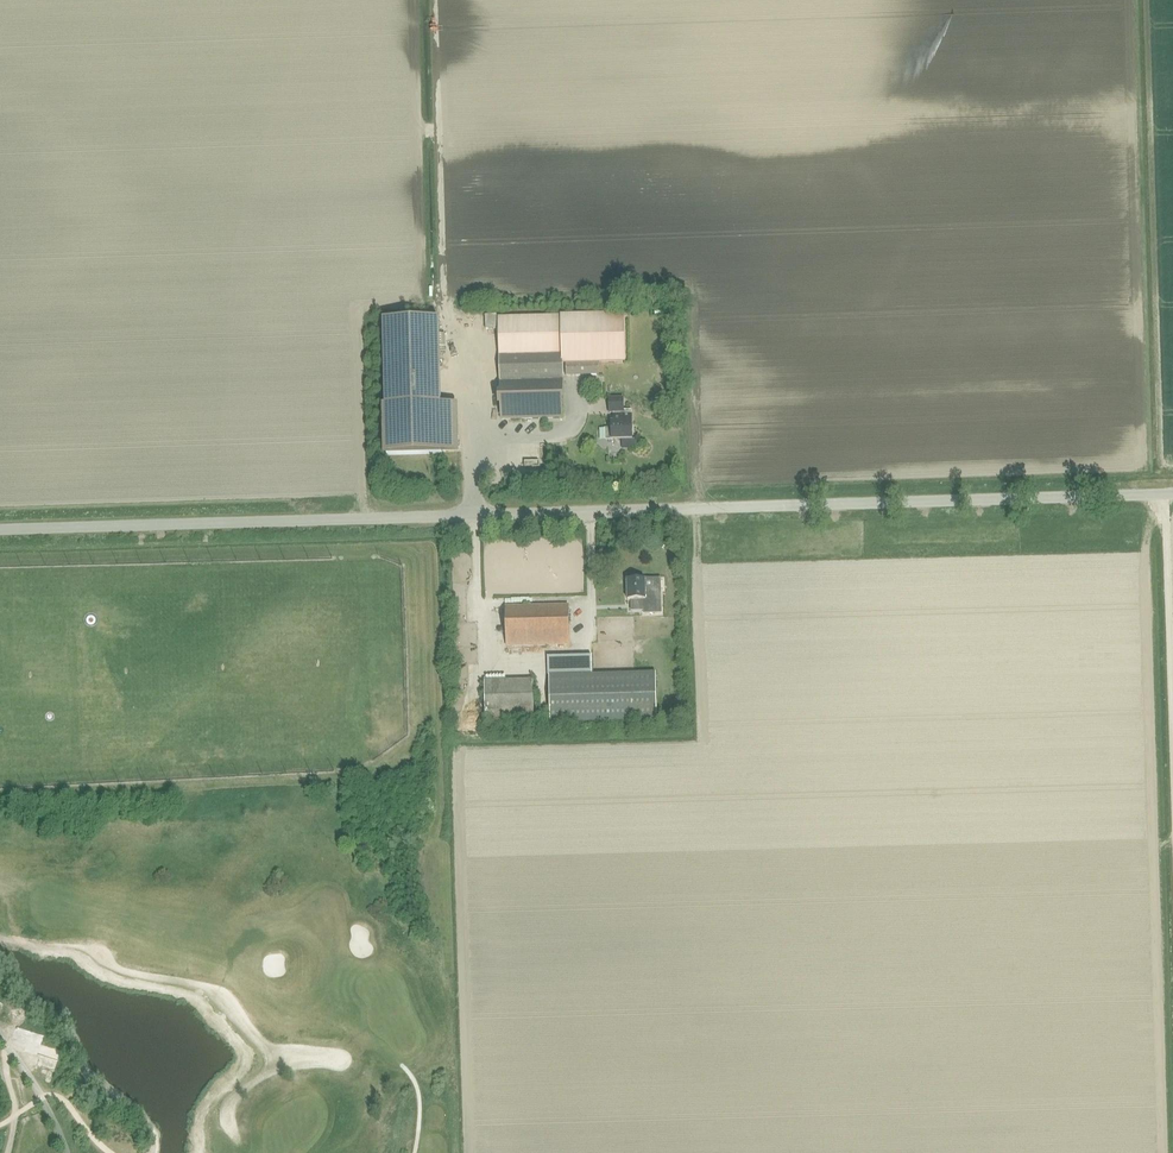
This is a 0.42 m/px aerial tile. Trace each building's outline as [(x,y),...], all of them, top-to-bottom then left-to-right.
[(421,270),(422,283),(430,282),(429,270),(421,270)] [(499,315),(501,420),(563,419),(562,363),(565,363),(598,363),(625,362),(624,312),(499,315)] [(441,454),(440,406),(439,347),(445,346),(445,334),(439,334),(439,322),(383,323),(385,406),(382,406),(383,455),(441,454)] [(598,376),(598,363),(565,363),(566,376),(598,376)] [(631,411),(623,411),(623,399),(608,399),(609,414),(613,414),(613,423),(611,424),(611,429),(608,430),(605,433),(605,438),(608,441),(611,441),(633,441),(632,414),(631,415),(631,411)] [(475,411),(468,411),(469,435),(476,435),(475,411)] [(645,598),(655,598),(654,591),(645,591),(644,581),(626,581),(627,602),(645,601),(645,598)] [(506,647),(569,645),(568,606),(505,608),(506,647)] [(593,657),(549,658),(550,675),(593,674),(593,657)] [(550,676),(551,724),(658,721),(657,674),(550,676)] [(484,683),(485,725),(533,724),(532,681),(484,683)]
